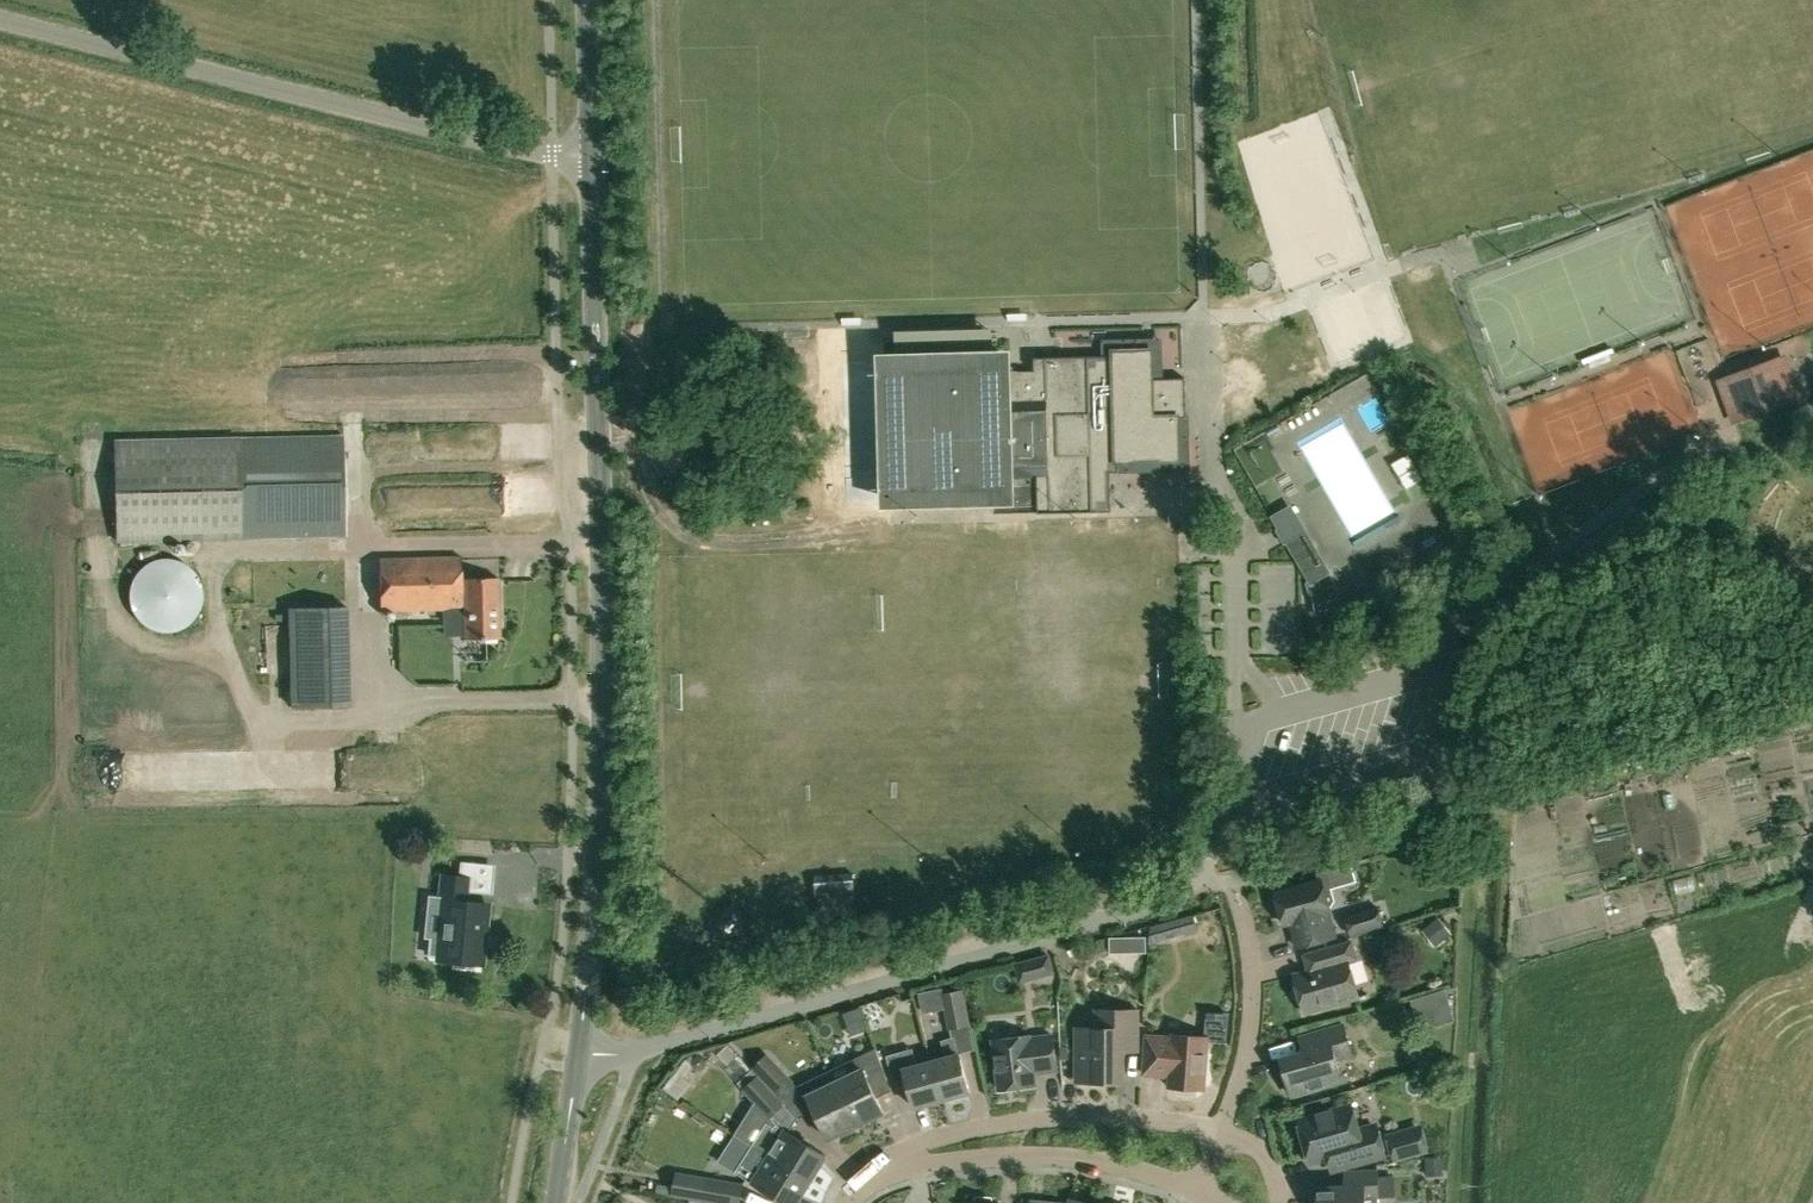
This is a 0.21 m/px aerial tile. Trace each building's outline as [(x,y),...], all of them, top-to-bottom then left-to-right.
[(1054,319),(1052,307),(1033,310),(1035,322),(1054,319)] [(1185,378),(1152,379),(1151,350),(1113,351),(1114,355),(1034,358),(1034,371),(1004,371),(1004,358),(885,361),(889,500),(1006,497),(1007,507),(1038,506),(1038,513),(1111,511),(1110,472),(1118,472),(1117,461),(1179,460),(1178,417),(1186,417),(1185,378)] [(1726,391),(1733,410),(1738,421),(1756,415),(1754,408),(1786,397),(1777,372),(1726,391)] [(343,436),(220,438),(113,440),(115,541),(221,537),(345,535),(343,436)] [(1256,469),(1276,456),(1268,444),(1248,457),(1256,469)] [(673,491),(673,481),(664,481),(664,491),(673,491)] [(1272,517),(1283,536),(1295,529),(1284,509),(1272,517)] [(1132,546),(1126,523),(1100,529),(1105,552),(1132,546)] [(1329,573),(1306,531),(1287,541),(1310,583),(1329,573)] [(440,609),(440,614),(398,615),(400,675),(462,673),(461,638),(499,637),(497,576),(460,577),(460,555),(378,557),(380,611),(440,609)] [(163,557),(154,558),(148,560),(137,568),(131,579),(128,590),(128,598),(131,609),(136,619),(143,626),(156,630),(169,632),(182,627),(192,618),(198,611),(201,604),(203,595),(201,584),(195,573),(187,564),(176,558),(163,557)] [(1057,599),(1058,572),(1048,571),(1048,599),(1057,599)] [(1315,613),(1339,609),(1336,586),(1312,589),(1315,613)] [(1079,608),(1096,605),(1093,587),(1076,590),(1079,608)] [(1254,597),(1262,665),(1286,662),(1277,594),(1254,597)] [(348,606),(306,607),(288,608),(288,614),(275,614),(276,621),(288,620),(290,707),(351,706),(348,606)] [(497,889),(497,859),(472,859),(472,888),(497,889)] [(466,901),(468,876),(440,874),(438,899),(443,899),(438,960),(479,963),(481,934),(484,934),(486,902),(466,901)] [(1344,898),(1369,891),(1366,876),(1340,883),(1344,898)] [(1323,880),(1277,894),(1285,924),(1292,922),(1299,947),(1336,936),(1329,912),(1332,911),(1330,906),(1334,900),(1330,888),(1324,885),(1323,880)] [(1351,937),(1384,927),(1378,906),(1344,916),(1351,937)] [(1149,944),(1198,930),(1194,915),(1151,926),(1150,934),(1149,944)] [(715,935),(727,932),(724,920),(712,923),(715,935)] [(1149,951),(1149,944),(1150,934),(1138,933),(1136,950),(1149,951)] [(1328,965),(1295,974),(1305,1012),(1360,997),(1349,960),(1357,958),(1352,942),(1324,950),(1328,965)] [(1053,972),(1048,956),(1016,965),(1020,981),(1053,972)] [(968,1024),(962,990),(943,994),(949,1028),(968,1024)] [(1138,1044),(1138,1010),(1095,1009),(1095,1028),(1076,1027),(1076,1079),(1091,1079),(1091,1082),(1124,1082),(1124,1044),(1138,1044)] [(1204,1089),(1208,1041),(1227,1043),(1229,1012),(1207,1011),(1205,1036),(1174,1034),(1174,1038),(1147,1036),(1144,1073),(1170,1075),(1170,1086),(1177,1087),(1176,1091),(1179,1095),(1193,1096),(1196,1093),(1197,1088),(1204,1089)] [(1305,1052),(1282,1058),(1292,1095),(1343,1080),(1338,1063),(1340,1059),(1353,1055),(1344,1024),(1300,1036),(1305,1052)] [(1035,1085),(1034,1073),(1057,1070),(1053,1035),(1029,1038),(1029,1035),(993,1040),(999,1089),(1035,1085)] [(941,1040),(946,1057),(931,1061),(942,1100),(969,1092),(954,1037),(941,1040)] [(850,1075),(834,1082),(855,1125),(883,1112),(871,1087),(887,1079),(875,1048),(844,1063),(850,1075)] [(886,1055),(894,1083),(906,1079),(914,1107),(942,1100),(931,1061),(917,1065),(912,1048),(886,1055)] [(793,1082),(766,1054),(753,1068),(779,1095),(793,1082)] [(683,1076),(692,1065),(692,1064),(685,1059),(663,1088),(678,1099),(691,1082),(683,1076)] [(736,1081),(743,1088),(758,1075),(752,1069),(736,1081)] [(827,1139),(839,1133),(841,1137),(855,1131),(853,1126),(855,1125),(834,1082),(829,1070),(796,1086),(809,1112),(814,1110),(827,1139)] [(743,1089),(769,1117),(783,1104),(757,1076),(743,1089)] [(1352,1105),(1299,1120),(1311,1162),(1326,1157),(1330,1171),(1386,1155),(1378,1128),(1360,1133),(1352,1105)] [(826,1156),(775,1124),(774,1127),(766,1123),(752,1146),(760,1151),(769,1156),(809,1182),(826,1156)] [(1396,1159),(1428,1150),(1423,1130),(1390,1139),(1396,1159)] [(784,1202),(796,1202),(809,1182),(769,1156),(760,1151),(743,1177),(784,1202)] [(1431,1172),(1445,1169),(1443,1156),(1429,1158),(1431,1172)] [(1379,1197),(1378,1170),(1346,1171),(1346,1185),(1318,1186),(1319,1202),(1379,1202),(1379,1197)] [(706,1177),(706,1178),(678,1173),(674,1194),(702,1199),(702,1200),(716,1202),(740,1202),(744,1184),(706,1177)]
